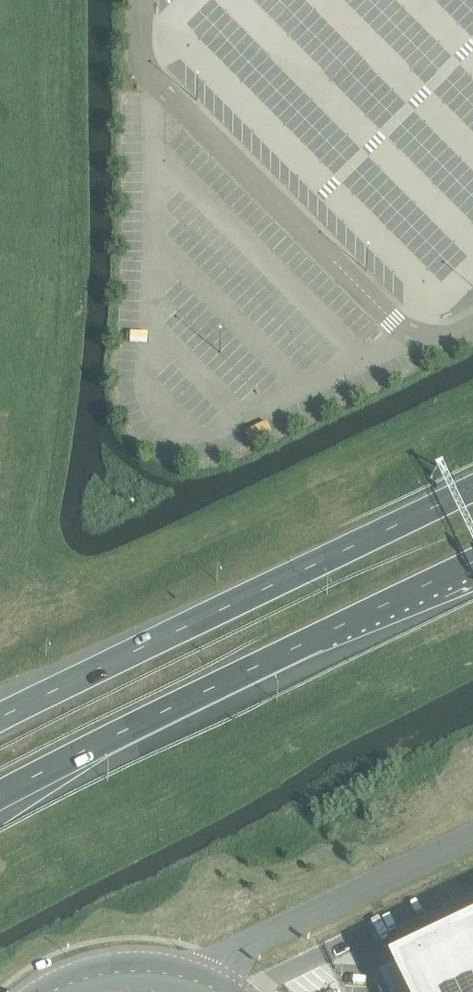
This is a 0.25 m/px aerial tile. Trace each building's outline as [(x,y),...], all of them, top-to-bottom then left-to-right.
[(392,972),(402,991),(472,991),(472,929),(457,936),(457,941),(392,972)]
